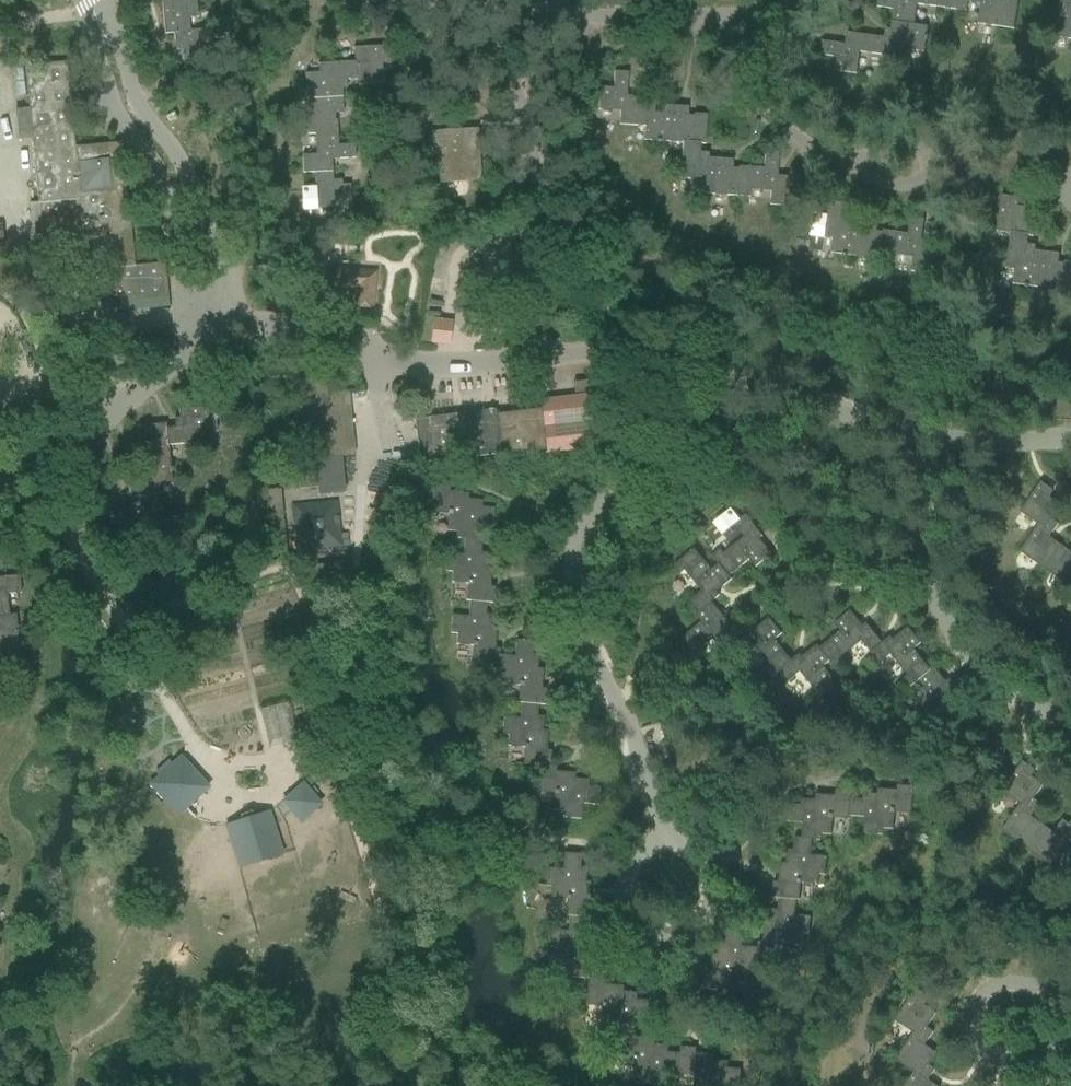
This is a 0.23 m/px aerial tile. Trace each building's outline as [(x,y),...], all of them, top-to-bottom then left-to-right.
[(196,0),(161,0),(164,35),(173,35),(173,34),(189,32),(188,19),(197,19),(196,0)] [(915,24),(917,4),(931,5),(931,0),(878,0),(877,6),(894,9),(892,21),(915,24)] [(980,2),(981,0),(931,0),(931,5),(966,10),(968,1),(980,2)] [(980,2),(978,22),(1014,27),(1018,0),(981,0),(980,2)] [(1059,2),(1054,38),(1070,41),(1070,4),(1059,2)] [(928,26),(915,24),(892,21),(891,30),(885,29),(883,37),(877,36),(874,54),(910,58),(911,49),(925,51),(926,39),(928,39),(929,35),(927,35),(928,26)] [(209,31),(189,32),(173,34),(173,35),(175,52),(183,51),(184,57),(182,57),(183,70),(212,67),(209,31)] [(848,32),(847,38),(846,44),(823,41),(821,55),(837,57),(835,70),(858,73),(861,52),(874,54),(877,36),(848,32)] [(384,84),(383,71),(382,71),(381,66),(390,66),(389,47),(353,49),(354,63),(355,81),(355,85),(384,84)] [(92,231),(98,300),(118,298),(119,311),(170,306),(169,297),(165,263),(135,266),(131,232),(127,233),(123,197),(120,197),(116,157),(109,152),(76,155),(74,130),(67,62),(25,67),(29,110),(15,111),(19,141),(32,139),(43,263),(67,260),(65,233),(92,231)] [(348,81),(355,81),(354,63),(318,65),(319,74),(305,75),(306,86),(304,87),(304,91),(306,91),(306,100),(342,98),(342,89),(348,89),(348,81)] [(14,82),(24,81),(22,68),(13,69),(14,82)] [(618,125),(636,126),(638,96),(626,95),(627,72),(613,71),(612,87),(598,87),(597,109),(619,111),(618,125)] [(16,96),(25,95),(24,82),(15,83),(16,96)] [(638,96),(636,126),(644,126),(643,140),(655,141),(655,143),(659,143),(660,141),(669,142),(671,105),(662,105),(662,112),(654,112),(655,97),(638,96)] [(308,135),(315,135),(337,134),(337,121),(335,121),(335,116),(343,115),(342,98),(306,100),(308,135)] [(669,142),(682,142),(700,143),(705,144),(706,114),(693,113),(693,115),(688,115),(689,106),(671,105),(669,142)] [(443,166),(438,166),(439,184),(481,181),(478,150),(472,151),(472,142),(477,142),(476,128),(431,132),(432,150),(442,149),(443,166)] [(338,146),(337,134),(315,135),(316,155),(302,156),(303,173),(315,173),(332,172),(332,160),(355,159),(354,145),(338,146)] [(705,194),(714,195),(716,158),(707,158),(708,151),(699,150),(700,143),(682,142),(680,178),(689,179),(688,193),(700,194),(700,196),(704,196),(705,194)] [(764,168),(751,167),(750,190),(771,191),(770,205),(788,206),(790,176),(777,176),(779,160),(779,152),(765,151),(764,168)] [(750,197),(750,190),(751,167),(738,166),(738,168),(733,168),(734,159),(716,158),(714,195),(750,197)] [(316,189),(302,189),(303,209),(326,208),(326,221),(338,221),(338,223),(343,223),(343,221),(352,220),(350,184),(341,185),(341,178),(333,179),(332,172),(315,173),(316,189)] [(997,232),(1011,234),(1029,237),(1033,237),(1037,208),(1025,206),(1024,208),(1019,207),(1020,199),(1002,196),(997,232)] [(857,256),(862,220),(854,219),(855,212),(847,211),(848,203),(831,201),(828,218),(815,216),(812,235),(834,239),(832,252),(844,254),(844,256),(848,257),(848,255),(857,256)] [(910,234),(897,232),(894,255),(914,258),(912,271),(930,274),(934,245),(929,244),(931,229),(925,228),(926,220),(912,218),(910,234)] [(893,261),(894,255),(897,232),(884,230),(884,232),(879,231),(880,223),(862,220),(857,256),(893,261)] [(1029,287),(1038,288),(1042,252),(1035,251),(1036,245),(1028,244),(1029,237),(1011,234),(1006,270),(1015,271),(1013,285),(1025,287),(1025,288),(1029,289),(1029,287)] [(1065,262),(1065,264),(1060,263),(1061,255),(1042,252),(1038,288),(1070,293),(1070,263),(1065,262)] [(374,307),(375,286),(376,271),(340,269),(339,287),(356,289),(355,306),(374,307)] [(302,489),(323,487),(344,484),(342,458),(334,458),(328,406),(325,371),(289,375),(302,489)] [(167,428),(169,446),(205,443),(204,433),(218,432),(217,420),(218,420),(218,416),(216,416),(215,406),(179,410),(180,418),(174,418),(175,427),(167,428)] [(430,418),(415,419),(417,441),(420,465),(433,463),(546,449),(542,409),(496,414),(484,415),(484,411),(481,412),(480,412),(430,418)] [(134,463),(170,459),(169,446),(167,428),(167,423),(137,426),(139,439),(140,439),(141,445),(132,445),(134,463)] [(170,459),(134,463),(135,479),(128,480),(130,497),(159,494),(158,486),(172,485),(171,473),(173,472),(173,468),(171,468),(170,459)] [(1049,524),(1057,529),(1061,523),(1053,518),(1062,506),(1050,498),(1055,491),(1042,483),(1021,514),(1039,527),(1041,525),(1046,528),(1049,524)] [(457,539),(465,539),(465,538),(475,539),(477,524),(493,526),(494,508),(482,507),(482,501),(468,499),(468,494),(449,492),(449,487),(434,486),(432,513),(448,515),(447,531),(457,532),(457,539)] [(130,497),(131,503),(131,509),(107,511),(109,525),(125,524),(127,537),(149,535),(147,513),(161,512),(159,494),(130,497)] [(293,506),(297,550),(341,546),(337,502),(293,506)] [(713,557),(719,565),(720,564),(730,577),(751,560),(757,568),(773,555),(760,539),(764,537),(747,516),(735,526),(745,537),(725,554),(721,550),(713,557)] [(1051,538),(1057,529),(1049,524),(1046,528),(1041,525),(1039,527),(1021,553),(1045,570),(1062,546),(1051,538)] [(482,540),(475,539),(465,538),(465,539),(463,555),(447,553),(446,572),(452,572),(451,583),(468,584),(466,601),(470,601),(487,603),(494,603),(495,588),(490,588),(492,569),(486,568),(488,553),(481,552),(482,540)] [(1070,586),(1070,552),(1062,546),(1045,570),(1070,587),(1070,586)] [(733,580),(730,577),(720,564),(719,565),(713,570),(695,549),(675,566),(682,575),(686,571),(703,592),(691,601),(700,612),(700,613),(713,603),(721,596),(718,593),(733,580)] [(10,615),(8,595),(21,593),(20,575),(0,577),(0,616),(10,615)] [(486,614),(487,603),(470,601),(469,616),(453,615),(451,634),(457,634),(456,645),(473,646),(472,663),(498,665),(499,655),(500,655),(500,650),(495,650),(497,630),(491,630),(493,615),(486,614)] [(724,632),(733,643),(744,634),(728,614),(725,617),(713,603),(700,613),(700,612),(696,615),(702,622),(681,640),(698,660),(707,653),(703,649),(724,632)] [(862,642),(872,653),(883,643),(867,623),(863,626),(851,611),(835,624),(841,632),(821,648),(820,649),(831,662),(837,669),(846,662),(842,658),(862,642)] [(10,615),(0,616),(0,652),(20,650),(16,614),(10,615)] [(772,678),(780,672),(780,671),(792,660),(776,640),(783,634),(770,618),(755,631),(752,627),(744,634),(733,643),(732,644),(741,656),(753,646),(770,666),(765,670),(772,678)] [(911,687),(919,681),(919,680),(931,670),(915,650),(922,643),(909,627),(894,640),(891,637),(883,643),(872,653),(870,653),(880,665),(892,655),(908,676),(904,679),(911,687)] [(518,702),(521,703),(539,704),(545,705),(547,690),(542,689),(543,670),(538,670),(539,655),(533,654),(534,641),(516,640),(515,656),(500,655),(499,655),(498,665),(497,673),(504,674),(503,684),(519,686),(518,702)] [(824,667),(831,662),(820,649),(821,648),(818,645),(803,657),(800,654),(792,660),(780,671),(780,672),(789,682),(801,673),(818,693),(814,696),(821,705),(841,688),(824,667)] [(9,686),(8,676),(22,675),(21,663),(23,663),(23,659),(21,659),(20,650),(0,652),(0,686),(9,686)] [(950,679),(947,682),(935,667),(931,670),(919,680),(919,681),(925,688),(904,705),(921,725),(929,718),(926,714),(946,698),(956,709),(967,700),(950,679)] [(523,764),(540,766),(540,765),(550,766),(552,752),(547,751),(548,732),(543,731),(544,716),(538,716),(539,704),(521,703),(520,718),(504,717),(502,735),(509,736),(508,746),(524,748),(523,764)] [(207,788),(180,758),(152,784),(179,814),(207,788)] [(1002,833),(1027,850),(1044,825),(1032,817),(1042,803),(1035,797),(1042,786),(1032,778),(1036,772),(1023,763),(1002,793),(1021,806),(1002,833)] [(555,766),(550,766),(540,765),(540,766),(538,792),(554,794),(553,810),(563,811),(563,818),(581,819),(583,803),(599,805),(600,787),(588,786),(588,780),(574,778),(574,773),(555,771),(555,766)] [(302,785),(283,802),(299,821),(319,804),(302,785)] [(863,800),(851,799),(850,817),(865,818),(864,834),(883,836),(883,829),(894,830),(895,813),(912,815),(914,787),(899,786),(898,791),(879,789),(878,795),(863,794),(863,800)] [(850,817),(851,799),(852,792),(837,791),(836,796),(817,794),(816,800),(801,799),(801,805),(788,804),(787,822),(803,823),(802,838),(812,839),(812,840),(821,841),(821,834),(832,835),(833,818),(850,819),(850,817)] [(269,811),(224,825),(238,869),(283,855),(269,811)] [(1066,818),(1055,833),(1044,825),(1027,850),(1052,867),(1070,840),(1070,841),(1070,822),(1066,818)] [(811,855),(812,840),(812,839),(802,838),(795,837),(794,850),(787,850),(786,865),(780,864),(779,884),(774,883),(773,898),(779,899),(797,900),(800,901),(801,884),(818,885),(819,875),(826,875),(827,857),(811,855)] [(547,887),(553,888),(552,898),(569,900),(567,916),(571,917),(588,918),(595,919),(596,904),(591,903),(593,884),(587,883),(589,868),(582,868),(583,855),(566,854),(564,870),(548,868),(547,887)] [(758,944),(758,948),(759,948),(758,959),(785,961),(786,944),(803,946),(803,935),(810,936),(812,917),(795,916),(797,900),(779,899),(778,911),(772,910),(770,925),(765,925),(763,944),(758,944)] [(588,918),(571,917),(570,932),(554,930),(552,949),(558,950),(558,960),(574,962),(573,978),(590,980),(590,979),(600,980),(601,965),(596,965),(598,946),(593,945),(594,930),(587,930),(588,918)] [(757,967),(758,959),(759,948),(758,948),(743,947),(744,931),(727,929),(726,942),(719,942),(718,957),(712,956),(711,975),(706,975),(704,990),(732,993),(733,976),(750,977),(751,967),(757,967)] [(612,1032),(621,1032),(621,1031),(631,1032),(633,1017),(649,1019),(650,1001),(638,1000),(638,994),(623,992),(624,987),(605,985),(605,980),(600,980),(590,979),(590,980),(587,1006),(604,1008),(603,1024),(613,1025),(612,1032)] [(922,1076),(929,1064),(937,1054),(926,1046),(936,1031),(928,1026),(936,1014),(925,1007),(930,1000),(917,991),(896,1022),(915,1035),(896,1062),(915,1074),(916,1072),(922,1076)] [(679,1071),(680,1054),(669,1053),(669,1046),(654,1045),(655,1039),(636,1038),(636,1033),(631,1032),(621,1031),(621,1032),(618,1059),(635,1060),(634,1077),(644,1078),(643,1084),(661,1085),(662,1085),(663,1070),(679,1071)] [(695,1076),(694,1085),(740,1085),(741,1070),(729,1069),(729,1063),(714,1061),(715,1056),(696,1054),(696,1049),(681,1047),(680,1054),(679,1071),(678,1075),(695,1076)] [(929,1064),(922,1076),(916,1072),(915,1074),(907,1085),(938,1085),(930,1080),(937,1069),(929,1064)]
